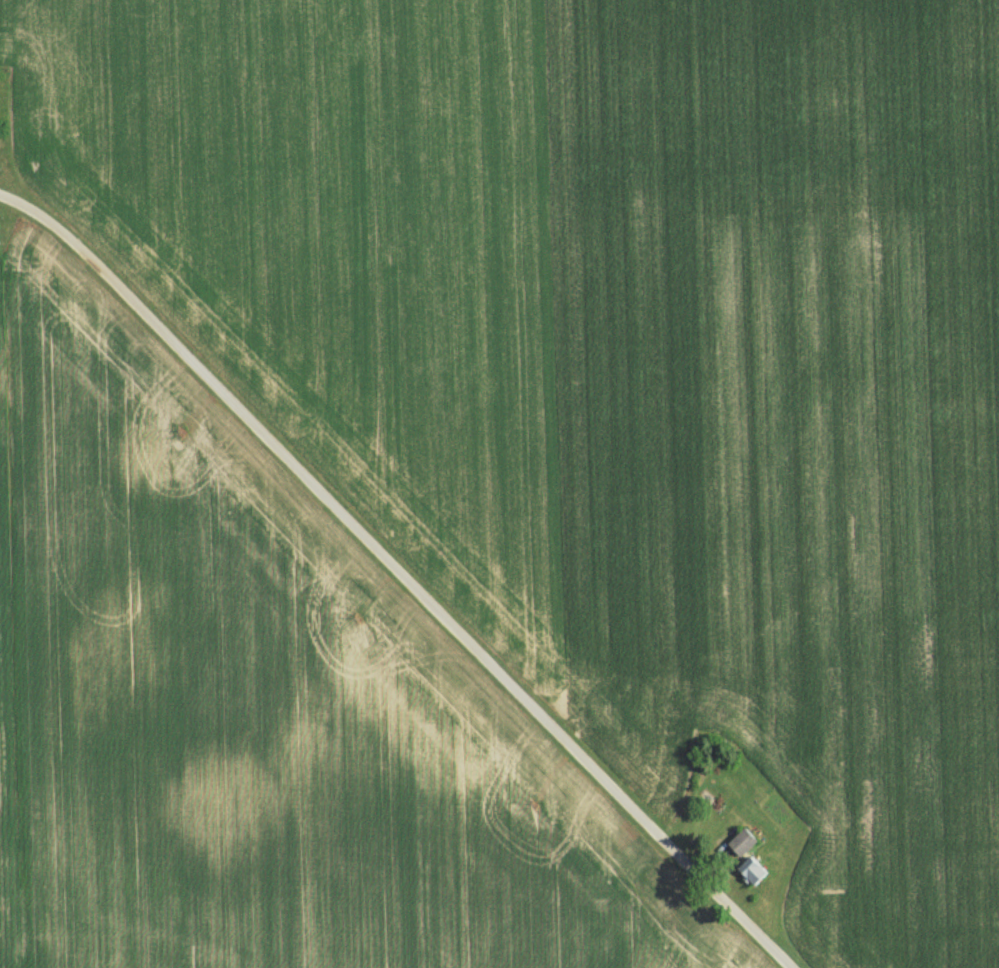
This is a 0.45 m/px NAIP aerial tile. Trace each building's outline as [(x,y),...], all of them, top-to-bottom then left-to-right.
[(727,846),(739,858),(754,841),(741,830),(727,846)] [(736,872),(753,886),(764,873),(747,859),(736,872)]
